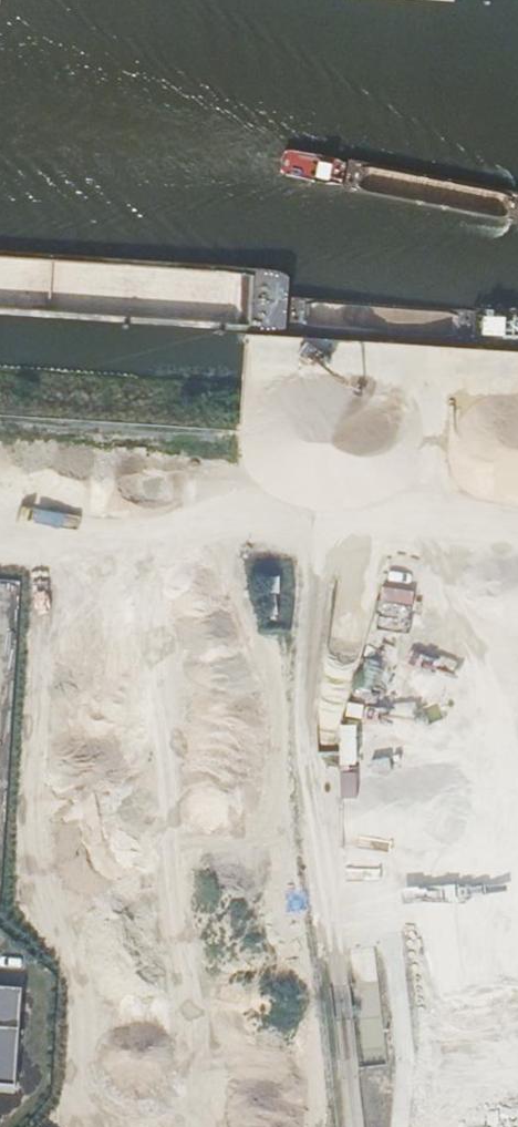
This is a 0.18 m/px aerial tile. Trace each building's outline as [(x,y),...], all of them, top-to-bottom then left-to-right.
[(261,612),(272,610),(270,592),(260,593),(262,605),(260,606),(261,612)] [(19,989),(0,988),(0,1092),(12,1093),(19,989)]
